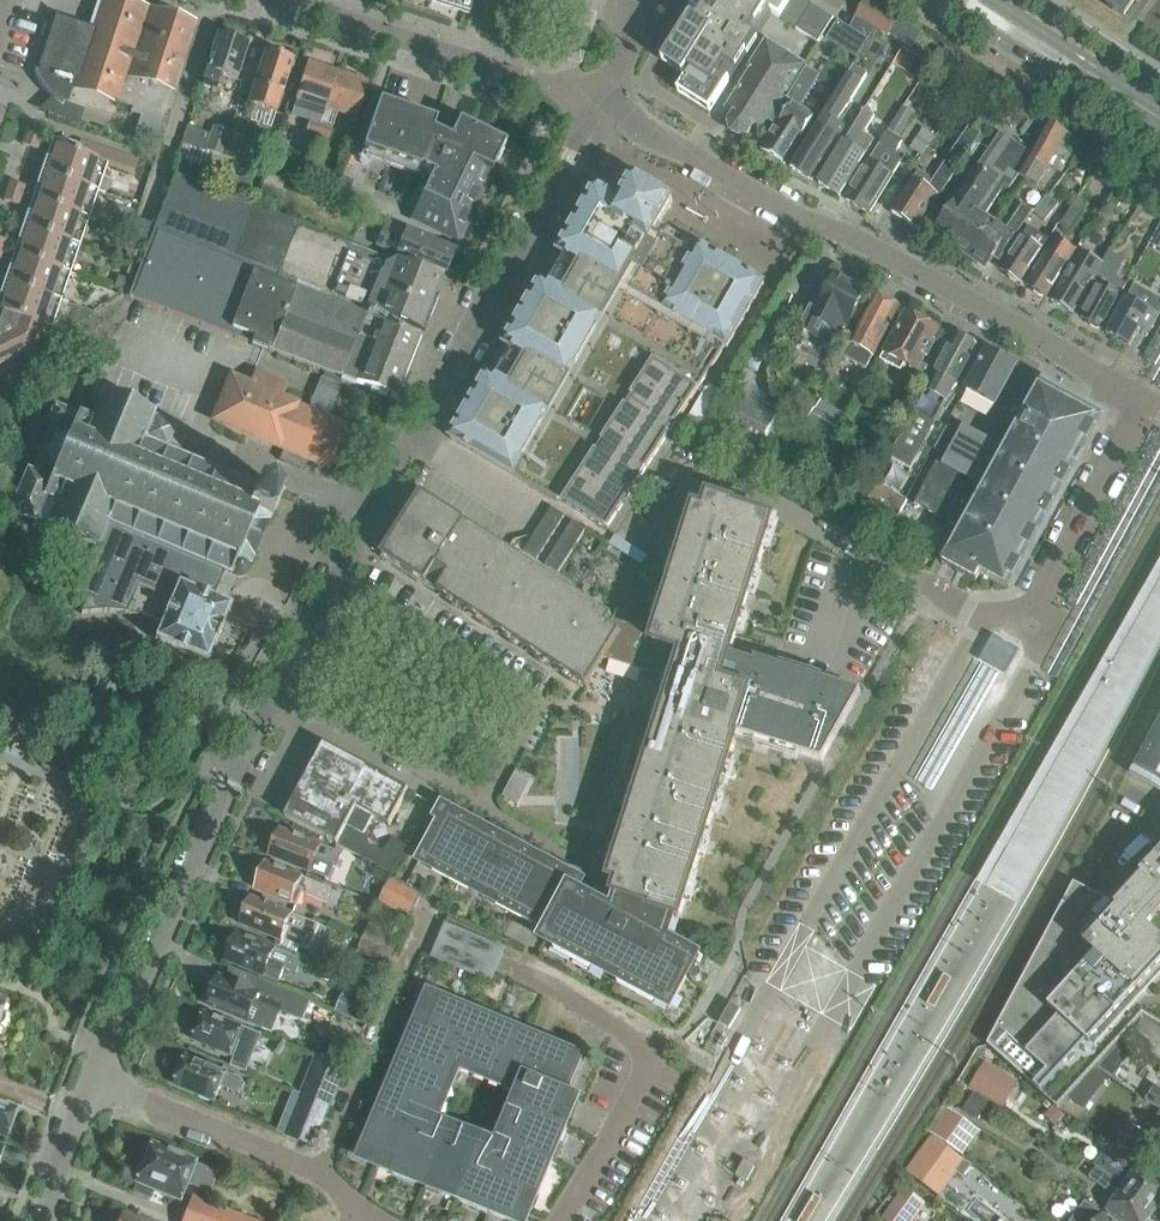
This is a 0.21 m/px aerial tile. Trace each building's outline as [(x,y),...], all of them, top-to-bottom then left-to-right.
[(34,73),(37,78),(40,84),(43,89),(47,94),(51,98),(56,102),(60,106),(66,109),(67,104),(115,120),(120,104),(132,108),(131,113),(140,117),(132,141),(155,148),(196,26),(118,0),(100,0),(90,29),(58,18),(59,16),(57,15),(53,28),(44,26),(40,38),(48,41),(40,68),(42,68),(41,71),(36,73),(36,72),(34,73)] [(452,8),(454,8),(456,4),(464,7),(466,0),(454,0),(452,8)] [(690,7),(700,14),(694,23),(691,21),(667,59),(689,73),(677,91),(710,111),(771,14),(818,44),(833,19),(802,0),(694,0),(690,7)] [(857,16),(890,37),(899,21),(866,0),(857,16)] [(1124,15),(1159,40),(1159,0),(1101,0),(1124,15)] [(852,32),(844,46),(860,55),(868,42),(852,32)] [(217,36),(200,86),(214,91),(219,76),(235,82),(248,46),(217,36)] [(796,79),(804,66),(765,42),(748,69),(751,70),(726,110),(734,114),(729,123),(746,134),(753,124),(761,129),(785,90),(787,91),(796,79)] [(265,51),(247,104),(260,109),(275,113),(281,96),(293,61),(265,51)] [(906,74),(920,83),(929,70),(915,60),(906,74)] [(308,66),(292,116),(309,122),(312,122),(321,125),(326,109),(337,76),(308,66)] [(337,76),(326,109),(355,118),(366,86),(337,76)] [(849,77),(823,115),(792,168),(812,181),(843,128),(833,122),(839,113),(842,115),(861,84),(849,77)] [(787,91),(770,119),(776,122),(760,148),(783,163),(804,128),(813,114),(799,106),(795,104),(806,85),(796,79),(787,91)] [(379,102),(362,152),(432,176),(410,220),(457,243),(498,158),(504,145),(458,122),(453,132),(434,126),(436,122),(379,102)] [(983,136),(998,114),(982,103),(967,125),(983,136)] [(845,198),(870,214),(906,159),(897,153),(905,143),(899,139),(914,114),(904,108),(845,198)] [(863,112),(819,184),(840,196),(864,156),(873,142),(861,133),(871,117),(863,112)] [(309,122),(304,136),(316,140),(321,125),(312,122),(309,122)] [(321,125),(316,140),(327,143),(332,129),(321,125)] [(936,234),(971,257),(992,224),(985,219),(1001,193),(993,188),(997,183),(1011,192),(1020,177),(1036,187),(1050,167),(1059,153),(1070,160),(1080,145),(1049,125),(1030,155),(1000,135),(936,234)] [(213,126),(204,152),(221,158),(230,132),(213,126)] [(229,135),(222,157),(239,162),(246,141),(229,135)] [(40,142),(27,137),(24,147),(37,151),(40,142)] [(922,155),(928,146),(916,137),(909,147),(922,155)] [(892,213),(916,229),(931,206),(934,208),(975,145),(964,138),(933,183),(918,174),(892,213)] [(34,349),(42,326),(52,330),(108,166),(133,175),(138,162),(81,142),(77,154),(57,147),(0,315),(0,366),(34,349)] [(1061,174),(1070,160),(1059,153),(1050,167),(1061,174)] [(265,176),(256,202),(273,209),(284,184),(265,176)] [(174,177),(154,229),(237,260),(296,284),(348,304),(348,305),(358,309),(358,308),(380,318),(420,333),(440,281),(386,260),(385,264),(253,210),(174,177)] [(231,178),(230,194),(251,195),(252,180),(231,178)] [(488,375),(450,439),(557,501),(559,499),(607,530),(724,348),(726,349),(764,285),(699,248),(694,257),(665,241),(671,231),(659,225),(673,201),(633,179),(620,201),(595,187),(558,252),(568,258),(558,274),(551,287),(542,281),(504,346),(514,351),(497,380),(488,375)] [(343,180),(334,202),(364,215),(370,202),(350,193),(353,184),(343,180)] [(25,187),(12,183),(5,203),(18,207),(25,187)] [(1122,196),(1114,191),(1107,202),(1115,208),(1122,196)] [(1046,197),(1033,213),(1044,222),(1057,205),(1046,197)] [(1070,207),(1057,227),(1067,233),(1080,214),(1070,207)] [(992,224),(971,257),(989,268),(997,255),(1003,259),(1032,214),(1022,208),(1005,233),(992,224)] [(1000,271),(1022,284),(1042,250),(1034,245),(1043,230),(1029,222),(1000,271)] [(386,223),(376,247),(442,275),(452,252),(386,223)] [(154,229),(129,298),(251,345),(251,346),(268,353),(268,352),(324,374),(322,380),(338,387),(341,380),(397,402),(421,339),(294,290),(296,284),(237,260),(154,229)] [(1027,286),(1047,298),(1075,252),(1055,241),(1027,286)] [(1093,280),(1082,273),(1097,247),(1087,241),(1072,267),(1053,301),(1073,313),(1093,280)] [(139,262),(144,248),(128,242),(123,257),(139,262)] [(1081,317),(1101,329),(1120,296),(1128,283),(1112,273),(1119,260),(1108,254),(1097,273),(1105,278),(1101,284),(1081,317)] [(798,329),(818,339),(836,349),(866,291),(837,275),(820,307),(812,303),(798,329)] [(124,293),(128,281),(116,277),(112,289),(124,293)] [(1108,335),(1130,347),(1140,330),(1150,335),(1159,320),(1159,317),(1159,300),(1145,292),(1135,287),(1127,302),(1108,335)] [(900,309),(876,296),(842,357),(867,370),(881,344),(900,309)] [(932,343),(938,332),(908,315),(885,356),(882,361),(901,371),(904,366),(916,373),(924,358),(927,360),(936,345),(932,343)] [(1146,360),(1155,366),(1159,357),(1159,335),(1146,360)] [(979,349),(957,336),(890,457),(910,468),(953,390),(955,391),(979,349)] [(1016,369),(986,353),(966,390),(995,407),(1016,369)] [(1151,381),(1159,386),(1159,365),(1151,381)] [(227,393),(215,422),(279,449),(279,447),(283,449),(279,460),(293,466),(298,455),(327,467),(344,427),(327,420),(340,387),(338,387),(322,380),(320,379),(306,411),(281,400),(286,387),(255,374),(249,387),(227,378),(222,391),(227,393)] [(976,584),(978,580),(981,575),(1009,590),(1101,421),(1082,410),(1085,405),(1043,381),(957,540),(951,552),(943,565),(976,584)] [(704,422),(755,448),(774,415),(724,388),(704,422)] [(27,470),(10,511),(34,521),(31,528),(75,563),(73,563),(73,565),(75,565),(84,614),(82,615),(82,617),(92,615),(101,614),(111,614),(120,615),(130,617),(139,619),(139,617),(140,616),(158,623),(159,622),(164,624),(178,590),(163,583),(167,574),(159,571),(168,551),(229,576),(232,577),(237,579),(240,579),(248,574),(282,494),(259,485),(257,490),(167,451),(178,426),(155,417),(156,414),(138,407),(140,402),(124,396),(122,400),(102,391),(91,417),(84,414),(80,412),(78,415),(54,405),(48,421),(54,423),(33,473),(27,470)] [(840,425),(815,411),(808,424),(833,437),(840,425)] [(937,452),(948,458),(943,466),(937,463),(914,505),(957,529),(987,474),(1001,449),(964,429),(959,437),(948,431),(937,452)] [(1159,452),(1159,430),(1159,429),(1067,601),(1077,606),(1159,452)] [(1047,674),(1057,680),(1159,490),(1159,465),(1047,674)] [(908,502),(904,500),(877,486),(863,512),(894,528),(908,502)] [(426,585),(427,584),(438,592),(438,593),(536,656),(585,688),(604,659),(623,628),(612,621),(607,618),(611,611),(425,492),(383,557),(426,585)] [(778,671),(779,668),(754,661),(753,665),(729,657),(771,522),(737,511),(735,517),(730,515),(732,507),(708,499),(704,513),(695,510),(665,604),(659,622),(619,610),(612,621),(623,628),(604,659),(649,673),(644,681),(658,689),(665,678),(673,681),(610,881),(618,884),(614,895),(617,896),(673,918),(678,919),(735,741),(733,740),(734,734),(756,741),(757,739),(799,752),(798,755),(822,762),(845,689),(821,682),(820,684),(778,671)] [(551,508),(523,552),(536,560),(564,516),(551,508)] [(572,522),(544,565),(557,574),(585,530),(572,522)] [(945,534),(939,545),(951,552),(957,540),(945,534)] [(164,624),(155,643),(207,665),(230,610),(217,604),(220,596),(229,600),(234,588),(225,584),(229,576),(168,551),(159,571),(167,574),(163,583),(178,590),(164,624)] [(1137,642),(1132,639),(1063,756),(1071,760),(1081,766),(1148,648),(1137,642)] [(1003,674),(1014,656),(991,642),(980,661),(1003,674)] [(932,791),(999,674),(980,663),(914,780),(932,791)] [(1134,770),(1159,784),(1159,722),(1134,770)] [(391,874),(408,850),(395,840),(384,854),(344,833),(356,810),(390,827),(409,791),(366,768),(362,775),(327,757),(303,803),(308,806),(298,824),(337,844),(336,845),(391,874)] [(1062,759),(1046,788),(1053,792),(1057,794),(1073,765),(1069,763),(1062,759)] [(507,787),(503,796),(517,804),(522,795),(507,787)] [(673,918),(617,899),(611,917),(602,913),(571,895),(575,884),(445,815),(420,862),(517,915),(518,912),(535,921),(534,923),(537,925),(534,931),(669,1004),(674,994),(679,995),(688,976),(693,982),(700,985),(702,978),(699,973),(700,969),(703,959),(666,940),(673,918)] [(1030,821),(1017,845),(1022,848),(1023,848),(1036,824),(1035,824),(1030,821)] [(272,858),(312,875),(317,863),(335,871),(341,857),(283,832),(272,858)] [(1057,1110),(1065,1101),(1068,1098),(1075,1090),(1135,1024),(1142,1017),(1159,997),(1159,860),(1068,961),(1077,969),(1030,1018),(1043,1031),(1016,1058),(998,1041),(990,1049),(1053,1105),(1057,1110)] [(258,891),(294,906),(299,894),(324,905),(325,903),(335,906),(339,894),(330,891),(269,865),(258,891)] [(379,903),(395,911),(397,905),(412,913),(420,895),(394,883),(379,903)] [(308,939),(314,926),(254,900),(243,926),(282,943),(283,942),(310,954),(315,942),(308,939)] [(501,948),(445,924),(431,958),(487,981),(501,948)] [(364,942),(392,954),(398,939),(370,928),(364,942)] [(275,981),(280,969),(293,975),(299,960),(276,950),(276,948),(258,941),(257,944),(238,936),(228,962),(264,977),(275,981)] [(386,966),(392,954),(364,942),(359,955),(386,966)] [(221,979),(209,1007),(249,1024),(255,1011),(276,1019),(279,1011),(300,1020),(308,1001),(266,984),(227,966),(225,970),(229,972),(226,981),(221,979)] [(335,1012),(362,1023),(377,987),(351,976),(343,996),(342,996),(335,1012)] [(944,976),(926,1005),(930,1007),(934,1009),(951,981),(948,978),(944,976)] [(539,1196),(567,1128),(554,1122),(582,1056),(442,998),(428,1030),(414,1025),(364,1146),(396,1160),(391,1173),(506,1220),(513,1220),(525,1191),(539,1196)] [(204,1012),(198,1024),(196,1023),(190,1037),(192,1038),(191,1042),(216,1052),(215,1054),(227,1059),(228,1057),(232,1059),(232,1057),(234,1058),(230,1067),(246,1074),(262,1036),(242,1028),(243,1026),(223,1018),(222,1019),(204,1012)] [(1143,1017),(1136,1030),(1149,1037),(1156,1025),(1143,1017)] [(327,1059),(342,1065),(350,1046),(334,1040),(327,1059)] [(327,1059),(316,1055),(300,1096),(329,1108),(346,1067),(342,1065),(327,1059)] [(1108,1056),(1096,1069),(1113,1080),(1123,1065),(1108,1056)] [(178,1084),(176,1087),(200,1097),(199,1100),(210,1104),(211,1101),(217,1103),(223,1088),(237,1094),(242,1081),(227,1076),(228,1073),(207,1065),(206,1067),(187,1059),(182,1072),(180,1071),(175,1083),(178,1084)] [(974,1092),(998,1107),(1011,1086),(987,1071),(974,1092)] [(1155,1087),(1146,1101),(1159,1110),(1159,1090),(1155,1087)] [(1075,1090),(1068,1098),(1084,1109),(1090,1101),(1075,1090)] [(987,1104),(971,1094),(960,1112),(976,1122),(987,1104)] [(294,1141),(313,1149),(329,1108),(300,1096),(295,1109),(284,1137),(294,1141)] [(1053,1105),(1044,1115),(1055,1125),(1064,1116),(1057,1110),(1053,1105)] [(6,1139),(7,1135),(9,1136),(13,1126),(11,1125),(15,1112),(0,1107),(0,1137),(6,1139)] [(955,1151),(972,1127),(949,1111),(932,1134),(955,1151)] [(1114,1139),(1144,1158),(1153,1144),(1158,1147),(1156,1150),(1159,1153),(1159,1114),(1154,1123),(1157,1125),(1149,1138),(1124,1123),(1114,1139)] [(974,1166),(935,1138),(909,1174),(940,1196),(958,1172),(965,1178),(974,1166)] [(164,1193),(163,1197),(176,1202),(177,1199),(181,1201),(187,1185),(211,1195),(219,1176),(150,1148),(136,1182),(133,1190),(150,1198),(154,1189),(164,1193)] [(1126,1188),(1157,1211),(1159,1207),(1159,1177),(1143,1165),(1140,1168),(1122,1155),(1116,1163),(1106,1156),(1098,1168),(1126,1188)] [(1116,1201),(1110,1210),(1125,1220),(1150,1220),(1157,1211),(1126,1188),(1100,1170),(1092,1165),(1084,1177),(1116,1201)] [(880,1220),(909,1220),(923,1202),(903,1188),(880,1220)] [(799,1220),(809,1220),(821,1201),(818,1199),(814,1197),(799,1220)] [(194,1199),(185,1220),(247,1220),(194,1199)] [(1087,1203),(1074,1220),(1111,1220),(1087,1203)]
